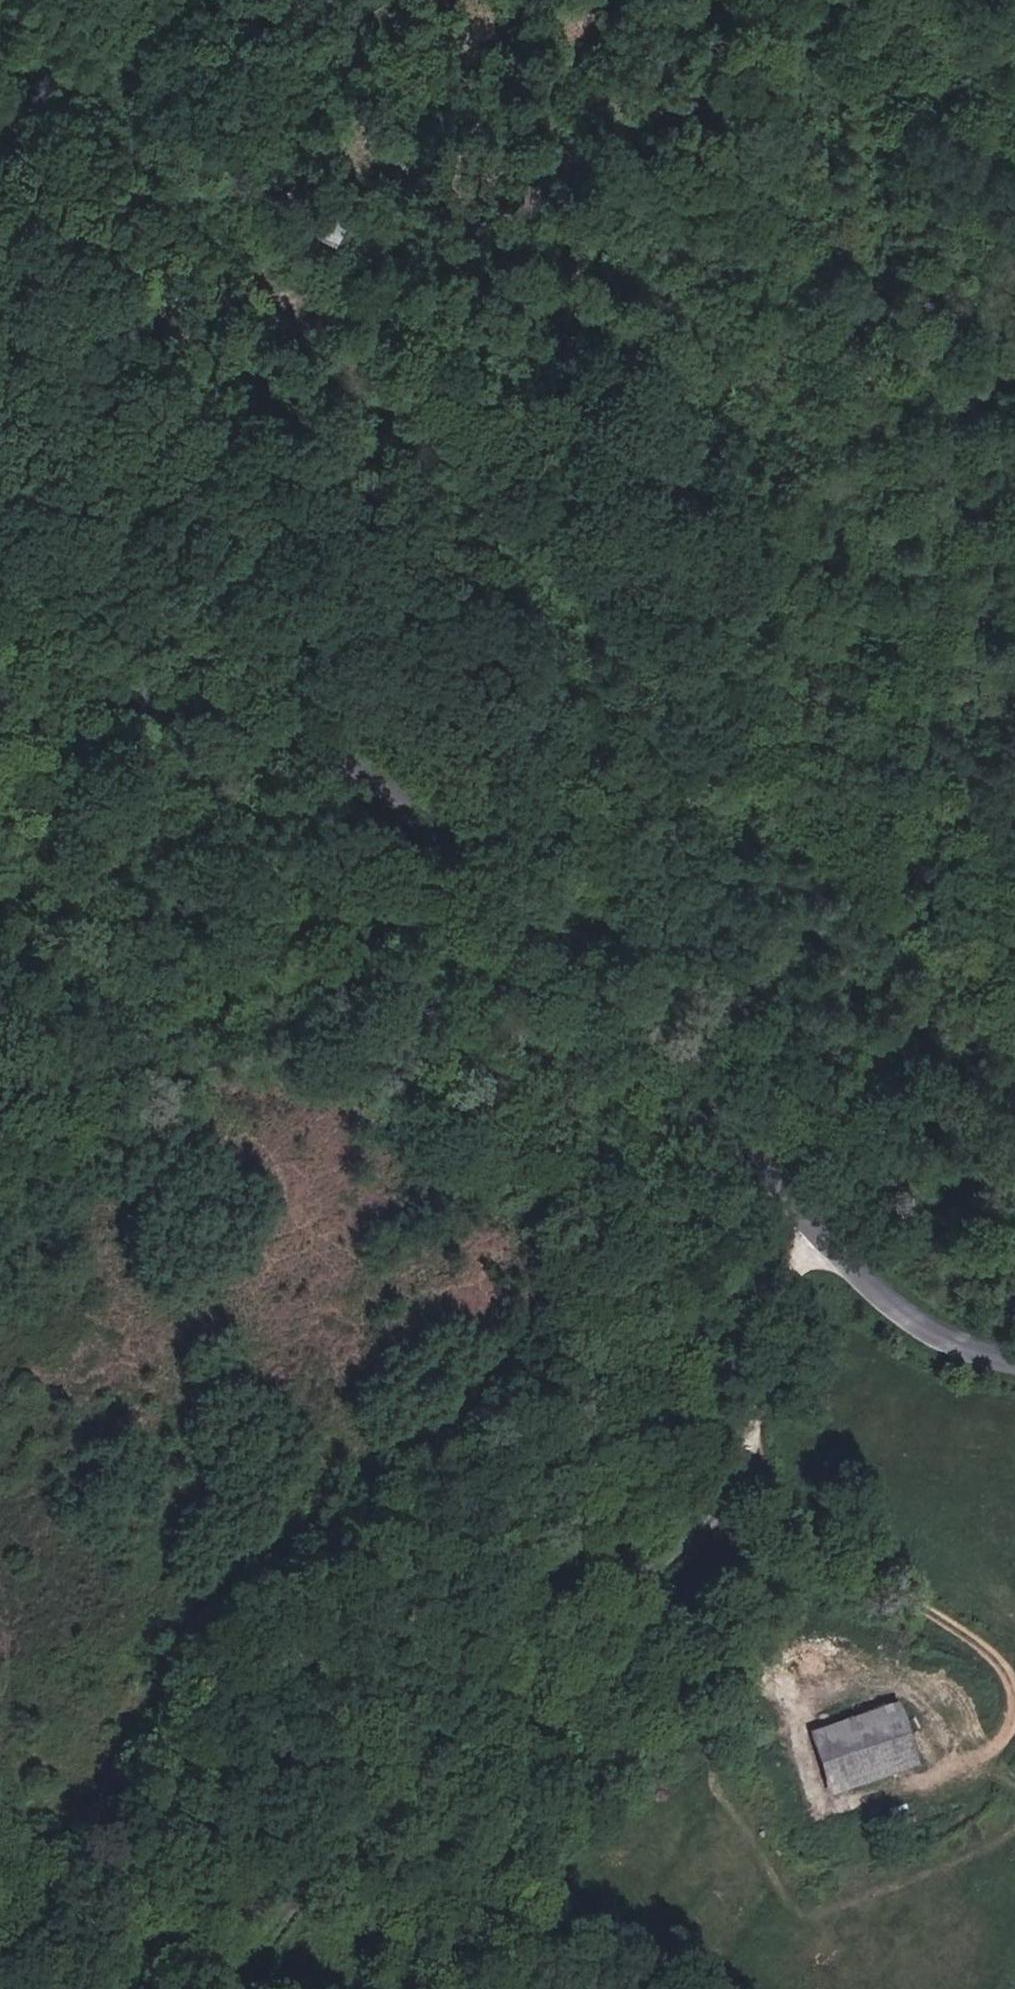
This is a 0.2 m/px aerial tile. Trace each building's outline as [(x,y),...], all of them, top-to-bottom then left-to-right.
[(904,1702),(812,1725),(829,1791),(921,1767),(904,1702)]
